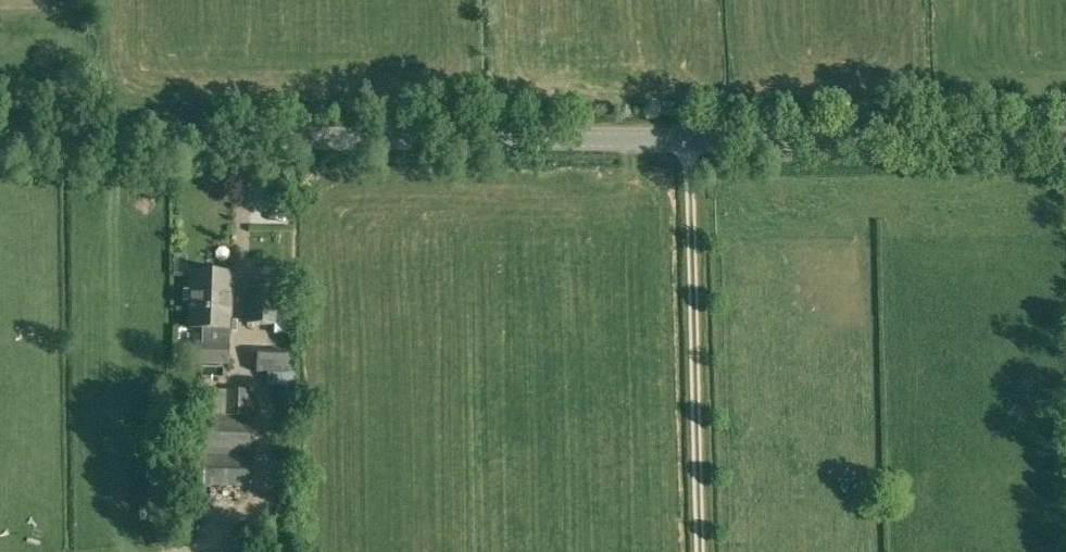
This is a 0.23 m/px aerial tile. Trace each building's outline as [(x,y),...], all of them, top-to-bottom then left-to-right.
[(228,360),(229,344),(216,343),(216,329),(227,329),(229,276),(191,275),(189,328),(202,328),(202,343),(200,343),(199,359),(228,360)] [(291,292),(277,292),(277,291),(246,289),(245,324),(276,326),(277,305),(290,306),(291,292)] [(286,375),(286,352),(256,351),(255,373),(286,375)] [(224,415),(247,416),(249,416),(249,390),(225,389),(224,415)] [(247,416),(224,415),(188,414),(186,451),(223,452),(245,453),(247,416)] [(166,487),(249,488),(249,456),(166,455),(166,487)]
